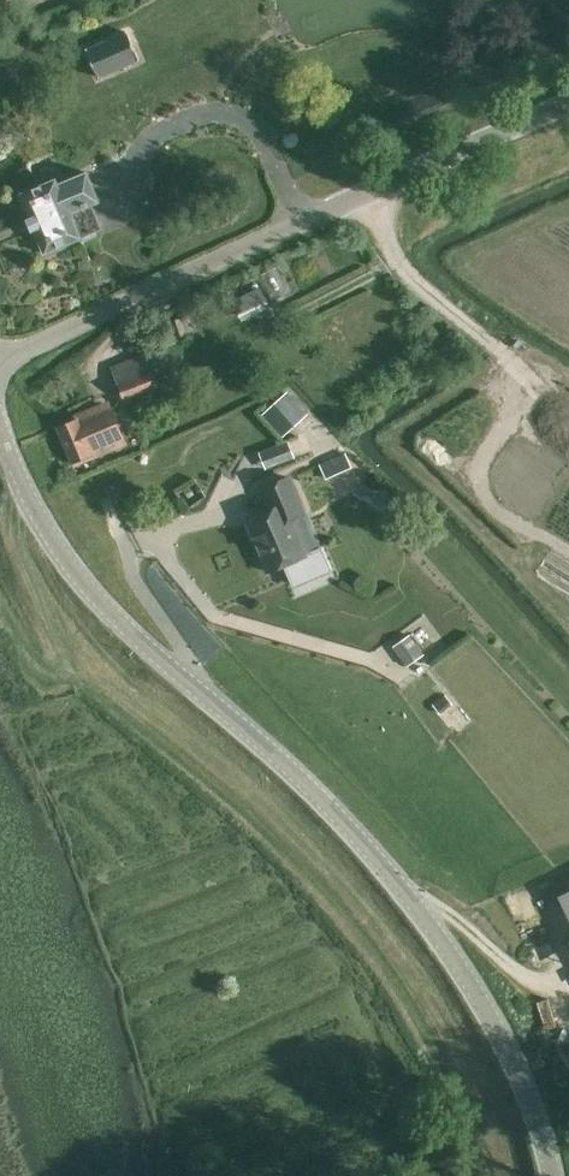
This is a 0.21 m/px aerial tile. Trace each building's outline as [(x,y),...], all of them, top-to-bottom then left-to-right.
[(12,13),(6,0),(0,0),(0,19),(12,13)] [(126,31),(87,48),(100,77),(139,61),(126,31)] [(34,229),(45,254),(81,238),(71,213),(99,201),(87,172),(58,185),(56,179),(19,195),(30,219),(29,220),(33,230),(34,229)] [(259,287),(231,302),(241,320),(269,306),(259,287)] [(124,402),(159,389),(159,387),(173,381),(159,346),(110,366),(124,402)] [(568,391),(568,382),(562,378),(548,400),(559,407),(568,391)] [(287,393),(270,409),(291,431),(308,414),(287,393)] [(74,420),(57,426),(72,462),(89,455),(91,459),(128,444),(111,404),(107,406),(105,401),(72,415),(74,420)] [(265,466),(293,457),(288,442),(260,450),(265,466)] [(345,455),(319,466),(325,480),(351,469),(345,455)] [(307,555),(292,520),(305,514),(289,476),(260,488),(269,509),(246,519),(254,538),(253,539),(267,572),(285,564),(294,585),(328,571),(319,550),(307,555)] [(409,635),(393,647),(407,666),(423,655),(409,635)] [(531,885),(505,896),(525,945),(551,935),(531,885)]
